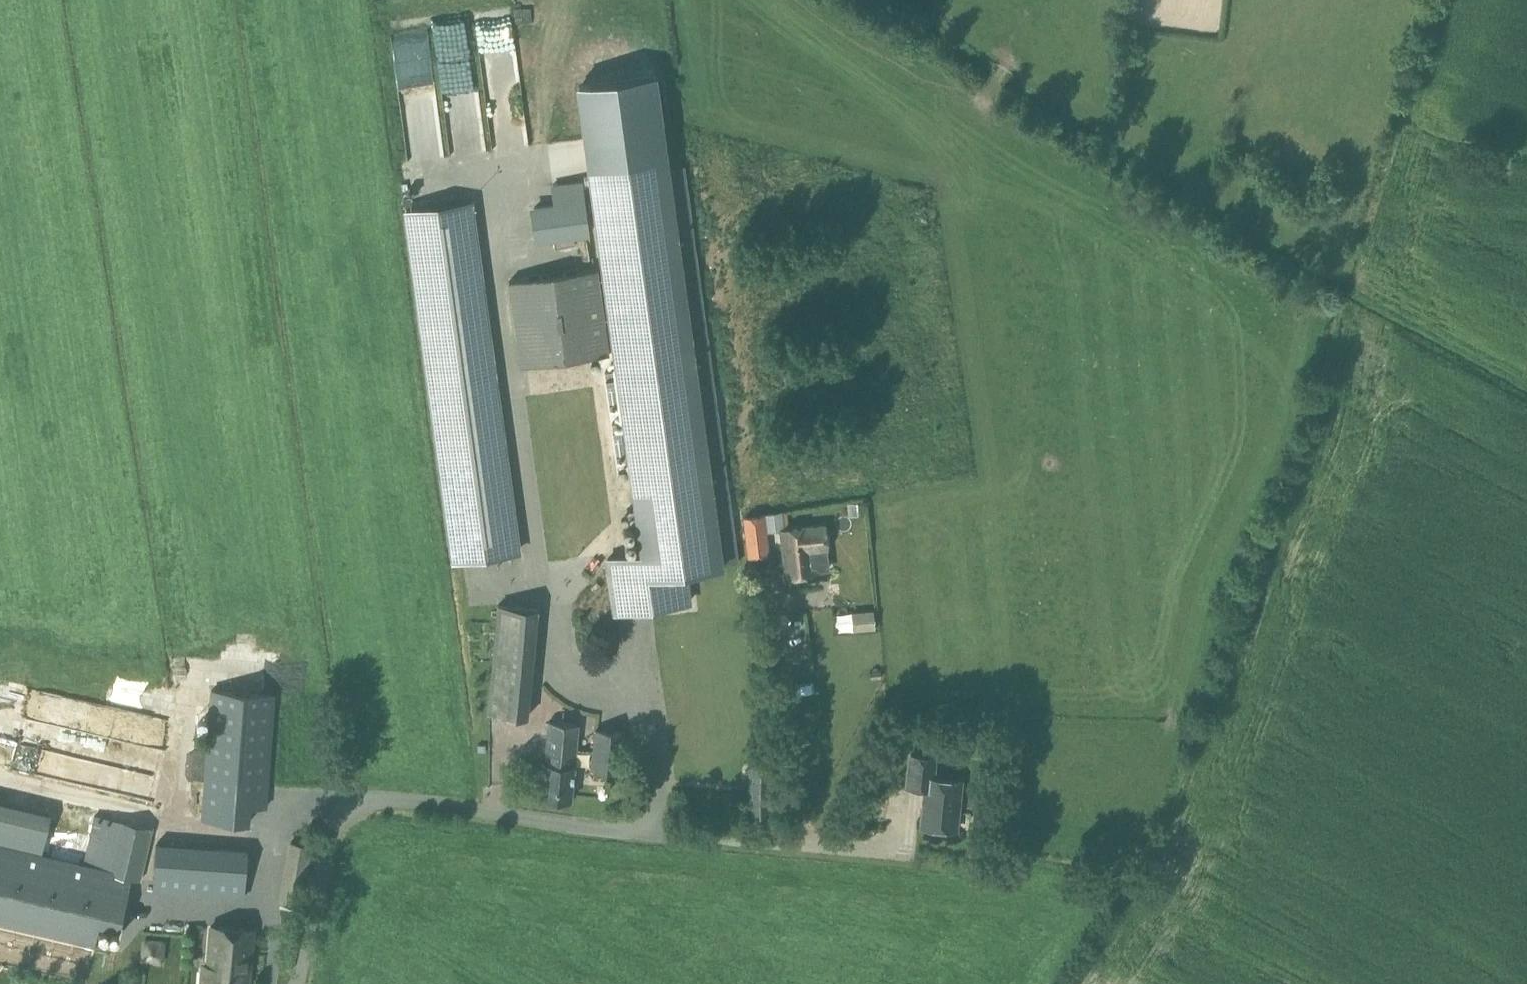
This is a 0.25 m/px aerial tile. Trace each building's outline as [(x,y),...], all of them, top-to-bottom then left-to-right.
[(653,76),(580,85),(592,177),(643,554),(608,558),(615,612),(689,602),(685,570),(685,569),(720,565),(738,562),(738,559),(684,165),(666,168),(653,76)] [(470,197),(469,198),(405,206),(454,560),(518,551),(474,231),(470,197)] [(520,366),(610,353),(598,269),(508,282),(520,366)] [(770,555),(765,514),(742,517),(747,558),(770,555)] [(830,570),(826,547),(824,526),(783,531),(788,576),(815,573),(815,571),(817,570),(818,571),(830,570)] [(487,715),(527,719),(536,611),(496,607),(487,715)] [(847,621),(847,629),(868,628),(868,620),(847,621)] [(206,775),(203,819),(250,823),(251,806),(267,807),(269,782),(275,695),(212,690),(206,775)] [(580,726),(549,723),(545,765),(539,764),(537,798),(572,801),(575,767),(580,726)] [(592,770),(622,773),(626,731),(596,728),(592,770)] [(48,770),(99,782),(104,765),(52,753),(48,770)] [(912,789),(930,790),(926,828),(961,832),(966,782),(937,779),(939,759),(916,757),(912,789)] [(772,820),(773,764),(749,764),(748,819),(772,820)] [(13,834),(18,812),(0,808),(0,832),(13,834)] [(119,877),(112,875),(124,823),(96,816),(84,869),(0,849),(0,930),(94,952),(100,926),(107,928),(119,877)] [(154,830),(124,823),(112,875),(119,877),(107,928),(119,931),(131,878),(142,881),(154,830)] [(294,830),(282,897),(302,901),(314,833),(294,830)] [(159,844),(155,892),(245,899),(248,851),(159,844)] [(201,983),(253,983),(257,930),(210,927),(207,965),(202,965),(201,983)]
